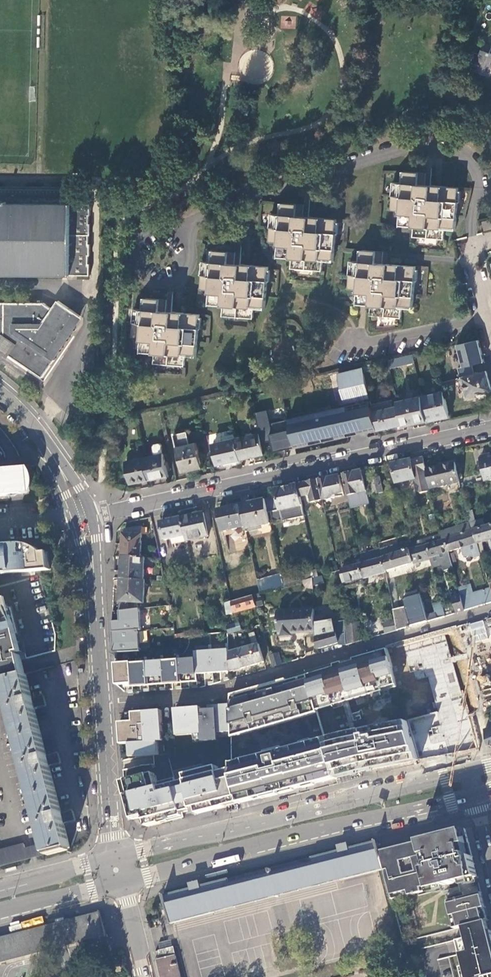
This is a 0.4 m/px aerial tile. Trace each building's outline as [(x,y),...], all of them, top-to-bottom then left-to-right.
[(281,15),(280,27),(294,29),(295,17),(281,15)] [(484,45),(475,71),(489,77),(490,72),(490,54),(489,53),(490,48),(490,47),(484,45)] [(413,235),(444,239),(445,229),(455,230),(461,188),(431,184),(428,183),(429,173),(407,170),(406,181),(395,179),(392,207),(403,209),(401,221),(415,223),(413,235)] [(89,216),(90,216),(90,205),(71,205),(71,188),(0,188),(0,274),(90,275),(90,264),(88,264),(88,255),(90,255),(90,243),(88,243),(88,236),(90,236),(90,226),(89,226),(89,216)] [(290,268),(321,270),(322,260),(333,261),(336,219),(306,216),(302,216),(302,205),(283,203),(282,214),(271,213),(268,242),(279,243),(278,254),(292,256),(290,268)] [(485,232),(490,231),(490,221),(483,223),(485,232)] [(369,315),(401,317),(402,307),(412,308),(415,266),(385,263),(381,263),(382,252),(362,250),(361,261),(349,260),(347,288),(358,289),(357,301),(370,303),(369,315)] [(221,315),(252,318),(253,308),(263,309),(267,267),(239,265),(234,264),(235,253),(213,251),(212,263),(201,262),(199,290),(209,291),(208,303),(222,304),(221,315)] [(153,362),(184,365),(185,355),(195,356),(199,315),(169,312),(165,312),(166,301),(145,299),(144,310),(133,309),(131,337),(142,338),(141,349),(154,350),(153,362)] [(0,302),(0,345),(6,336),(16,343),(8,353),(44,377),(58,358),(55,355),(56,354),(59,356),(64,348),(61,347),(63,343),(66,345),(71,338),(68,336),(70,333),(73,335),(78,328),(75,326),(82,315),(60,301),(54,309),(45,303),(0,302)] [(0,345),(0,348),(8,353),(16,343),(6,336),(0,345)] [(457,345),(463,367),(485,362),(479,340),(457,345)] [(415,362),(413,355),(388,360),(390,368),(415,362)] [(473,366),(474,372),(484,370),(482,363),(473,366)] [(361,368),(335,374),(341,400),(367,394),(361,368)] [(487,372),(463,377),(468,396),(490,391),(490,387),(490,381),(487,372)] [(428,421),(450,416),(444,392),(422,396),(428,421)] [(403,426),(428,421),(422,396),(398,402),(399,406),(403,425),(403,426)] [(378,430),(403,425),(399,406),(394,407),(393,400),(379,403),(372,404),(372,405),(377,426),(378,430)] [(372,405),(372,404),(371,401),(289,419),(290,423),(372,405)] [(294,444),(377,426),(372,405),(290,423),(294,444)] [(278,451),(295,447),(294,444),(290,423),(289,419),(271,423),(268,410),(256,413),(260,433),(262,443),(272,441),(275,440),(278,451)] [(377,426),(294,444),(295,447),(295,448),(378,430),(377,426)] [(177,447),(183,473),(203,468),(197,443),(190,444),(187,431),(174,434),(177,447)] [(240,460),(265,454),(262,443),(260,433),(235,438),(240,460)] [(218,464),(240,460),(235,438),(214,443),(218,464)] [(153,448),(154,456),(144,458),(148,480),(168,476),(162,446),(159,445),(154,446),(153,448)] [(490,481),(490,459),(490,454),(482,456),(481,457),(480,459),(486,482),(490,481)] [(392,464),(396,484),(411,481),(411,483),(415,485),(417,493),(420,494),(432,491),(431,489),(427,470),(424,457),(402,462),(392,464)] [(132,483),(148,480),(144,458),(127,461),(132,483)] [(460,482),(456,464),(427,470),(431,489),(454,483),(460,482)] [(20,469),(5,471),(7,474),(9,496),(17,495),(23,494),(20,469)] [(343,475),(351,509),(370,505),(363,471),(354,473),(343,475)] [(343,493),(339,476),(325,479),(318,480),(323,500),(334,498),(334,495),(343,493)] [(367,483),(370,495),(383,492),(380,477),(367,480),(368,482),(367,483)] [(323,500),(318,480),(309,482),(298,485),(301,497),(310,495),(312,503),(323,500)] [(301,497),(298,485),(287,487),(276,490),(278,497),(271,499),(265,500),(268,513),(271,523),(305,517),(301,497)] [(241,505),(246,527),(247,530),(271,525),(271,523),(268,513),(265,500),(241,505)] [(218,510),(223,532),(246,527),(241,505),(218,510)] [(473,511),(467,513),(470,524),(471,531),(474,530),(486,526),(484,520),(475,522),(473,511)] [(182,518),(186,536),(187,541),(209,536),(204,513),(182,518)] [(161,522),(165,540),(186,536),(182,518),(161,522)] [(471,531),(470,524),(441,532),(441,535),(442,540),(446,539),(471,531)] [(486,526),(474,530),(477,544),(478,544),(482,556),(485,556),(482,543),(489,541),(490,540),(490,525),(486,526)] [(142,527),(124,530),(124,535),(123,535),(122,557),(141,558),(142,527)] [(474,530),(471,531),(446,539),(449,552),(462,548),(465,558),(473,555),(474,558),(482,556),(478,544),(477,544),(474,530)] [(426,545),(442,540),(441,535),(409,544),(410,549),(426,545)] [(454,569),(449,552),(446,539),(442,540),(426,545),(429,558),(432,569),(443,566),(444,571),(454,569)] [(409,544),(409,542),(381,550),(382,558),(383,558),(387,571),(429,558),(426,545),(410,549),(409,544)] [(12,574),(39,572),(49,571),(49,569),(46,560),(41,561),(40,553),(36,549),(33,547),(31,546),(28,545),(26,544),(21,544),(9,546),(12,574)] [(9,546),(0,547),(0,575),(12,574),(9,546)] [(382,558),(381,550),(380,549),(374,551),(374,554),(361,557),(362,559),(363,564),(382,558)] [(46,560),(49,569),(46,553),(40,553),(41,561),(46,560)] [(144,580),(145,558),(141,558),(122,557),(121,579),(144,580)] [(383,558),(382,558),(363,564),(343,570),(343,580),(346,588),(365,582),(364,578),(387,572),(387,571),(383,558)] [(343,570),(363,564),(362,559),(342,565),(343,570)] [(261,593),(285,586),(282,573),(258,581),(261,593)] [(322,575),(312,578),(314,585),(323,582),(322,575)] [(305,589),(313,587),(311,578),(303,580),(305,589)] [(121,579),(119,611),(127,610),(128,602),(144,603),(145,580),(144,580),(121,579)] [(490,589),(474,593),(472,584),(459,588),(461,596),(465,611),(478,607),(490,603),(490,591),(490,589)] [(253,595),(225,604),(227,615),(257,607),(253,595)] [(452,599),(457,613),(465,611),(461,596),(452,599)] [(438,619),(446,617),(442,602),(433,605),(436,613),(427,616),(429,622),(438,619)] [(20,656),(15,657),(15,654),(16,654),(15,649),(17,649),(13,635),(15,634),(12,617),(10,609),(7,610),(5,606),(5,607),(0,608),(0,676),(1,681),(24,675),(22,667),(20,656)] [(316,624),(315,608),(278,612),(281,642),(305,639),(305,636),(316,635),(316,624)] [(393,611),(397,631),(403,629),(412,627),(407,608),(393,611)] [(127,610),(119,611),(120,621),(112,621),(114,653),(139,652),(138,631),(141,631),(140,609),(127,610)] [(339,643),(338,637),(334,620),(316,624),(316,635),(318,650),(339,643)] [(334,620),(338,637),(346,634),(345,623),(345,620),(334,620)] [(395,620),(385,623),(388,633),(397,631),(395,620)] [(484,620),(469,623),(473,641),(488,638),(484,620)] [(361,622),(345,623),(346,634),(347,646),(362,641),(361,622)] [(230,634),(242,631),(240,624),(228,627),(230,634)] [(250,643),(257,641),(254,631),(247,633),(250,643)] [(339,643),(340,648),(347,646),(346,634),(338,637),(339,643)] [(407,722),(418,761),(477,748),(445,635),(387,649),(393,668),(393,672),(397,686),(428,677),(438,712),(407,722)] [(231,671),(264,662),(259,644),(231,653),(231,671)] [(396,688),(397,687),(397,686),(393,672),(393,668),(387,649),(334,665),(335,667),(307,675),(317,708),(318,711),(383,692),(382,689),(395,685),(396,688)] [(133,686),(198,682),(197,674),(229,672),(227,650),(196,652),(196,659),(131,664),(131,662),(115,663),(117,685),(133,683),(133,686)] [(273,667),(282,664),(279,654),(270,656),(273,667)] [(7,698),(45,844),(34,847),(36,857),(70,848),(64,824),(68,823),(67,822),(73,821),(73,818),(65,813),(62,814),(49,766),(53,765),(52,765),(58,764),(58,760),(50,755),(47,756),(35,709),(38,708),(38,707),(44,707),(43,702),(36,699),(36,698),(32,698),(26,674),(24,675),(1,681),(0,681),(0,700),(7,698)] [(490,685),(490,684),(487,674),(476,678),(486,705),(490,703),(490,690),(489,686),(490,685)] [(231,732),(231,738),(236,737),(234,731),(317,708),(307,675),(274,685),(275,689),(267,691),(266,687),(258,690),(231,697),(231,705),(231,732)] [(202,708),(176,710),(178,731),(190,730),(191,735),(193,735),(203,734),(204,742),(219,741),(219,738),(219,733),(229,732),(231,732),(231,705),(210,706),(210,710),(202,711),(202,708)] [(234,731),(236,737),(318,714),(317,708),(234,731)] [(122,745),(130,744),(135,744),(136,757),(160,755),(159,742),(158,733),(163,733),(162,711),(133,713),(134,722),(120,723),(122,745)] [(416,750),(407,722),(356,732),(326,741),(336,779),(364,772),(418,761),(416,750)] [(193,735),(193,742),(204,742),(203,734),(193,735)] [(326,741),(326,740),(315,743),(304,746),(280,752),(277,752),(278,756),(270,758),(269,755),(259,757),(245,760),(246,761),(233,764),(231,764),(232,774),(240,803),(272,796),(270,789),(276,788),(277,794),(336,779),(326,741)] [(219,767),(186,776),(187,782),(177,784),(175,778),(158,783),(156,774),(129,781),(132,796),(126,797),(134,820),(146,817),(149,827),(185,818),(184,813),(194,811),(195,815),(199,814),(227,807),(226,807),(240,803),(232,774),(232,771),(220,773),(219,767)] [(125,796),(126,797),(132,796),(129,781),(124,782),(125,796)] [(411,842),(379,850),(384,868),(392,899),(459,882),(462,892),(447,895),(455,928),(463,926),(487,920),(489,920),(465,828),(411,842)] [(379,850),(377,841),(348,848),(348,845),(339,848),(339,850),(200,886),(200,884),(191,886),(192,888),(164,895),(171,922),(384,868),(379,850)] [(28,859),(26,850),(24,845),(0,851),(0,866),(28,859)] [(106,934),(100,912),(78,917),(0,938),(0,962),(106,934)] [(466,937),(490,931),(487,920),(463,926),(466,937)] [(455,940),(458,954),(462,953),(465,967),(467,967),(468,975),(467,975),(467,976),(490,976),(490,930),(490,931),(466,937),(455,940)] [(155,952),(162,976),(181,976),(176,956),(175,956),(173,948),(155,952)]
